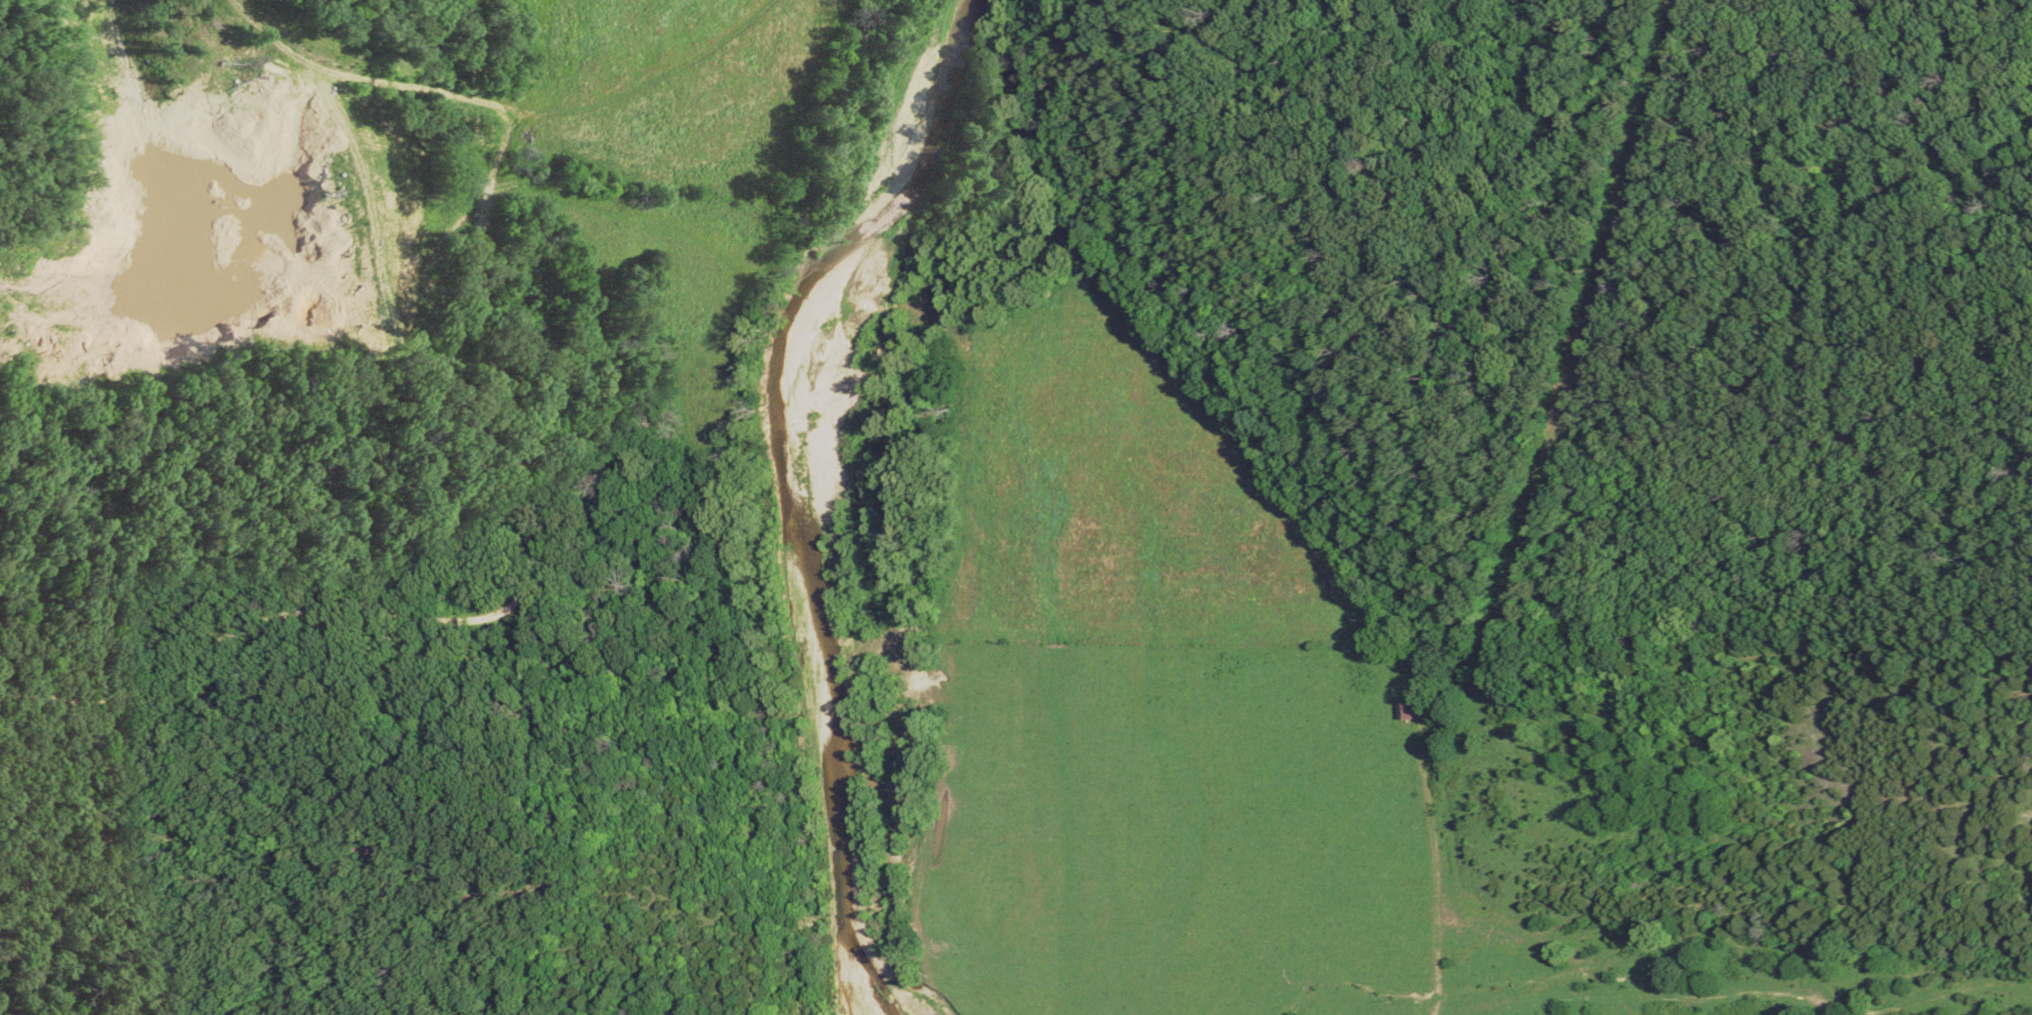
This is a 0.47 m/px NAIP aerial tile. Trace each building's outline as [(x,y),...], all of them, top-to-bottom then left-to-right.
[(1398,705),(1398,722),(1410,722),(1410,705),(1398,705)]
